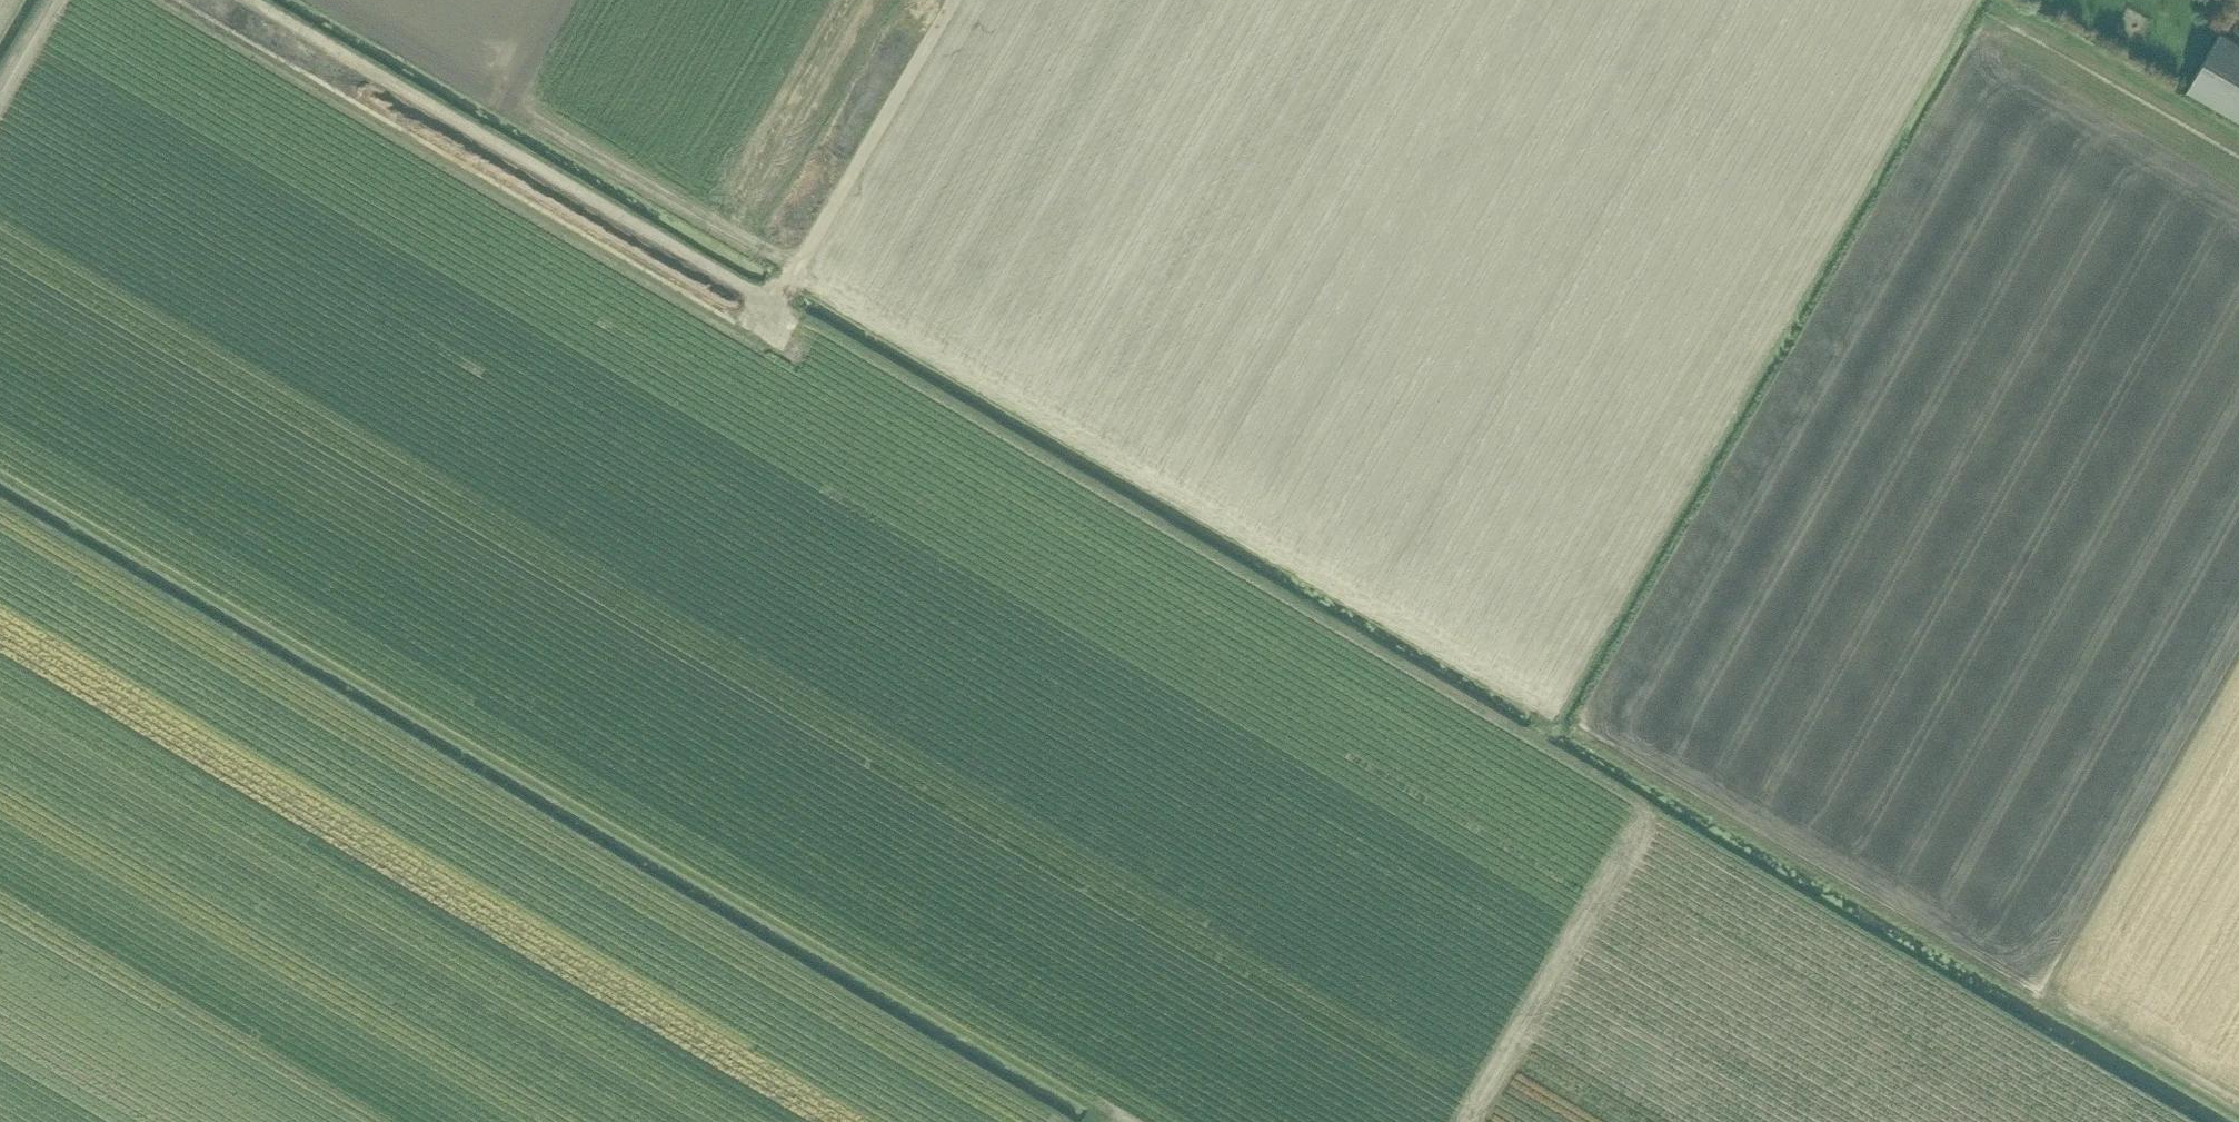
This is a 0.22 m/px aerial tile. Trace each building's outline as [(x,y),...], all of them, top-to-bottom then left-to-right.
[(2222,30),(2188,88),(2238,117),(2238,40),(2222,30)]
